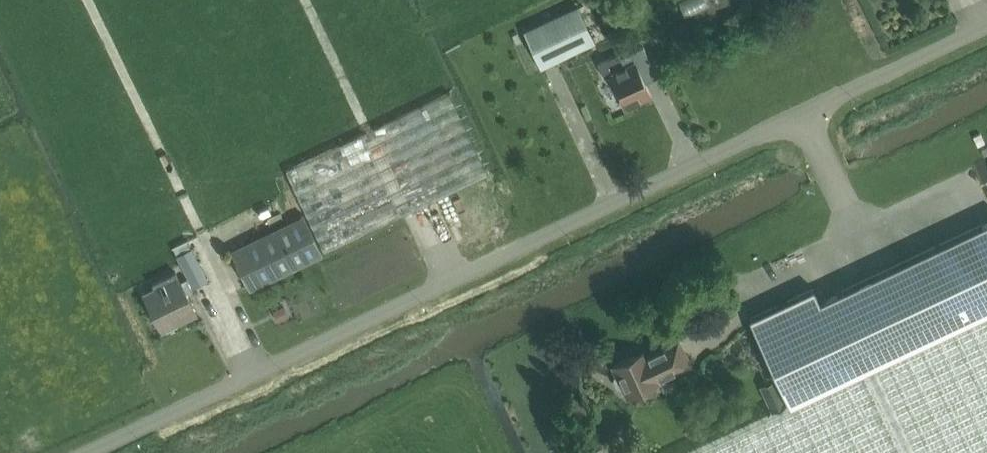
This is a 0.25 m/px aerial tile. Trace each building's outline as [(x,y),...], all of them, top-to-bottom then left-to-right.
[(596,43),(579,7),(524,32),(541,69),(596,43)] [(643,47),(621,57),(619,54),(598,63),(605,78),(612,74),(621,92),(618,93),(625,109),(651,96),(640,73),(653,67),(643,47)] [(325,253),(488,174),(449,94),(286,171),(325,253)] [(249,288),(323,253),(305,216),(231,251),(249,288)] [(820,302),(814,289),(749,320),(790,406),(690,452),(986,452),(986,223),(820,302)] [(192,249),(191,249),(188,243),(174,250),(177,257),(176,257),(187,278),(203,271),(192,249)] [(187,278),(181,282),(178,277),(176,272),(152,284),(155,289),(143,294),(162,331),(197,314),(187,293),(193,290),(187,278)] [(624,387),(629,397),(658,383),(656,380),(689,365),(677,341),(645,356),(643,352),(614,366),(619,376),(614,377),(614,380),(617,388),(620,389),(624,387)]
